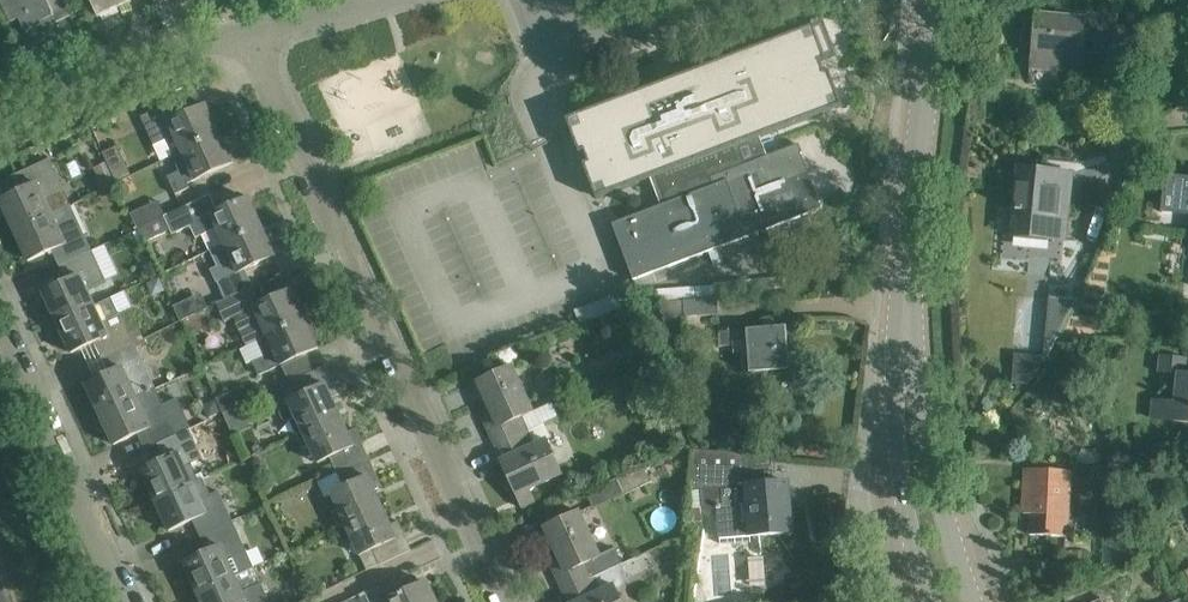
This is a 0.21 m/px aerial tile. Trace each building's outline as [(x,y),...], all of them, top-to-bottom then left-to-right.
[(1,2),(11,24),(20,20),(26,33),(43,26),(41,21),(53,16),(56,22),(71,16),(64,0),(1,0),(1,2)] [(98,17),(132,1),(132,0),(90,0),(98,17)] [(1087,17),(1036,12),(1029,84),(1030,84),(1032,67),(1080,71),(1079,88),(1080,89),(1087,17)] [(1100,42),(1099,48),(1114,50),(1113,54),(1114,54),(1117,26),(1118,15),(1103,14),(1100,42)] [(575,117),(567,119),(570,125),(581,155),(586,152),(590,162),(584,164),(596,194),(597,199),(603,197),(614,193),(651,179),(656,177),(666,204),(661,206),(613,224),(634,280),(709,252),(720,248),(746,238),(750,237),(747,231),(765,224),(767,230),(809,214),(807,208),(821,203),(821,201),(819,201),(802,154),(803,153),(800,146),(799,144),(766,157),(757,160),(742,166),(735,147),(759,138),(789,127),(844,106),(830,71),(825,73),(821,63),(837,57),(824,23),(808,28),(676,78),(661,84),(575,117)] [(173,156),(183,151),(220,134),(207,105),(172,121),(170,116),(166,118),(161,109),(145,116),(150,125),(150,126),(148,131),(153,142),(158,143),(165,140),(173,156)] [(176,194),(190,188),(189,184),(234,163),(220,134),(183,151),(191,167),(168,177),(176,194)] [(111,172),(117,184),(132,178),(118,146),(103,152),(108,163),(107,163),(111,172)] [(375,180),(383,200),(444,175),(440,166),(452,161),(448,150),(375,180)] [(64,189),(60,181),(50,159),(17,174),(17,175),(23,173),(30,187),(1,200),(15,231),(71,205),(64,189)] [(1047,171),(1021,168),(1017,211),(1022,211),(1020,236),(1055,239),(1057,218),(1066,219),(1071,173),(1060,172),(1060,170),(1047,169),(1047,171)] [(102,191),(117,184),(111,172),(97,178),(102,191)] [(1162,210),(1187,213),(1187,176),(1174,175),(1174,173),(1169,172),(1169,174),(1166,174),(1162,210)] [(250,197),(218,212),(211,194),(165,216),(165,215),(138,228),(144,242),(172,230),(174,235),(191,226),(197,238),(204,235),(211,251),(263,226),(250,197)] [(138,228),(165,215),(158,201),(131,213),(138,228)] [(92,252),(78,222),(71,205),(15,231),(29,261),(58,248),(65,262),(59,265),(60,267),(66,264),(92,252)] [(254,287),(246,269),(276,255),(263,226),(211,251),(219,266),(211,269),(218,283),(219,282),(227,299),(254,287)] [(58,324),(95,306),(88,290),(106,282),(92,252),(66,264),(73,279),(44,292),(58,324)] [(292,290),(262,304),(254,287),(227,299),(217,304),(226,322),(234,318),(240,330),(241,330),(248,345),(258,340),(258,342),(306,320),(292,290)] [(182,321),(208,309),(202,294),(175,307),(182,321)] [(720,315),(718,299),(718,298),(662,302),(663,320),(685,318),(685,317),(720,315)] [(103,358),(135,343),(121,313),(102,322),(95,306),(58,324),(72,353),(101,340),(108,354),(102,357),(103,358)] [(750,373),(766,372),(790,370),(787,327),(776,327),(775,318),(761,319),(762,327),(747,328),(747,330),(720,332),(721,347),(734,346),(734,343),(748,342),(749,357),(744,357),(745,372),(750,372),(750,373)] [(260,375),(297,358),(319,348),(306,320),(258,342),(264,357),(254,362),(260,375)] [(115,371),(86,384),(100,414),(137,397),(156,388),(149,373),(135,343),(103,358),(103,359),(109,356),(115,371)] [(1015,354),(1013,383),(1029,384),(1048,357),(1015,354)] [(1164,356),(1160,355),(1158,372),(1180,374),(1177,402),(1152,399),(1150,418),(1187,422),(1187,374),(1187,361),(1187,358),(1164,356)] [(298,435),(340,415),(333,398),(340,394),(327,365),(296,380),(296,381),(282,387),(289,403),(283,406),(280,409),(280,415),(282,419),(286,422),(292,422),(298,435)] [(513,366),(478,382),(493,416),(484,420),(496,445),(531,430),(524,416),(534,411),(513,366)] [(223,414),(252,400),(244,385),(215,399),(223,414)] [(137,397),(100,414),(115,445),(143,431),(150,446),(144,449),(145,450),(158,444),(192,428),(178,398),(163,404),(156,388),(137,397)] [(340,415),(298,435),(305,450),(312,447),(319,463),(332,457),(334,463),(338,472),(370,458),(356,429),(348,432),(340,415)] [(156,501),(195,483),(187,467),(206,459),(192,428),(158,444),(159,445),(164,442),(171,457),(142,470),(156,501)] [(531,430),(496,445),(503,460),(502,460),(523,506),(535,501),(530,490),(564,475),(548,439),(538,444),(531,430)] [(695,450),(691,491),(692,491),(716,489),(717,507),(720,538),(721,544),(752,542),(751,536),(793,533),(793,531),(792,531),(790,507),(791,507),(790,482),(726,488),(724,472),(743,471),(742,456),(746,456),(746,454),(695,450)] [(340,527),(383,507),(375,490),(383,486),(370,458),(338,472),(324,479),(318,482),(325,498),(334,495),(341,510),(333,513),(340,527)] [(644,466),(618,478),(625,494),(625,495),(651,483),(644,466)] [(1072,471),(1050,470),(1026,468),(1023,513),(1031,514),(1030,535),(1067,537),(1072,471)] [(195,483),(156,501),(170,531),(199,518),(206,532),(200,535),(200,536),(234,520),(220,490),(211,494),(204,479),(195,483)] [(381,564),(412,550),(399,521),(391,524),(383,507),(340,527),(346,542),(353,539),(361,556),(374,550),(381,564)] [(616,548),(601,555),(581,511),(545,527),(561,561),(552,565),(564,591),(623,563),(616,548)] [(213,549),(184,562),(198,593),(236,575),(229,559),(248,550),(234,520),(200,536),(201,537),(207,535),(213,549)] [(1065,550),(1065,560),(1066,560),(1065,574),(1090,576),(1091,561),(1088,561),(1088,552),(1065,550)] [(597,576),(623,564),(623,563),(564,591),(569,601),(623,601),(615,585),(603,591),(597,576)] [(426,584),(428,583),(427,582),(410,590),(404,575),(408,574),(407,573),(385,582),(360,594),(363,601),(434,601),(426,584)] [(262,582),(244,591),(236,575),(198,593),(202,601),(272,601),(262,582)] [(785,581),(771,585),(774,594),(787,591),(785,581)]
